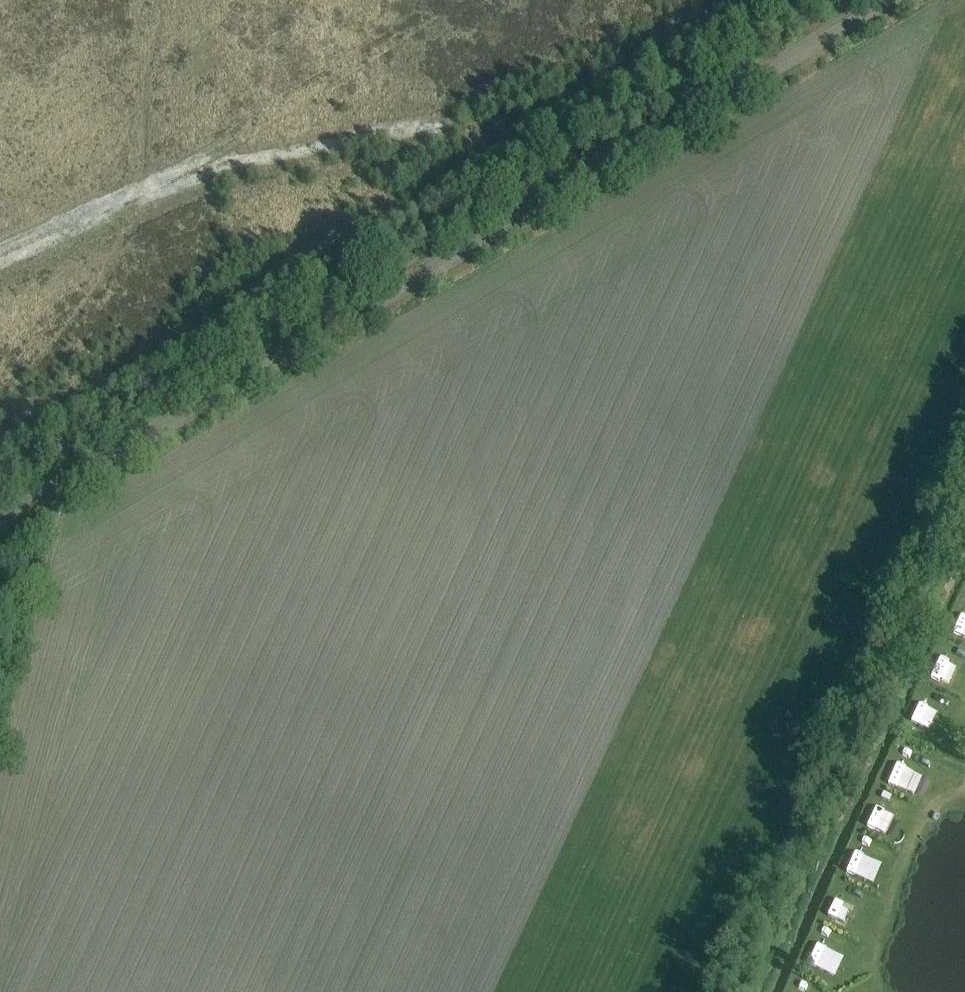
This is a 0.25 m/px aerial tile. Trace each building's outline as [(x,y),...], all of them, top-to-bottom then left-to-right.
[(899,762),(893,784),(903,787),(909,765),(899,762)] [(873,828),(883,831),(890,807),(880,804),(873,828)] [(851,872),(873,880),(882,858),(860,849),(851,872)] [(866,906),(839,896),(832,916),(859,926),(866,906)]
